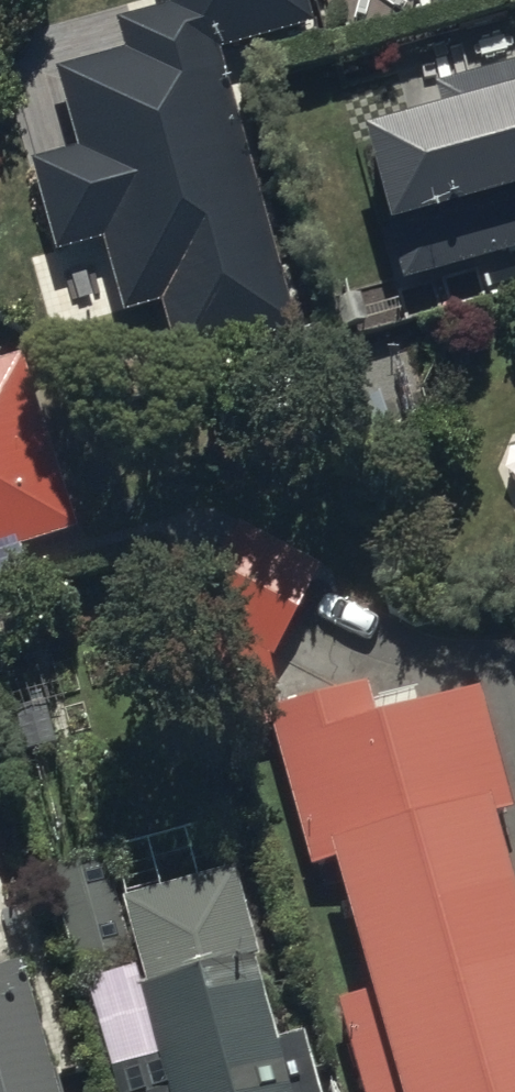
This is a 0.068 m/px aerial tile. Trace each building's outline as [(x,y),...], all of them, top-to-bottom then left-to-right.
[(53,57),(75,140),(27,152),(51,239),(99,227),(119,305),(159,294),(173,347),(284,318),(212,43),(310,17),(306,0),(148,0),(114,9),(122,39),(53,57)] [(357,114),(402,273),(514,241),(514,52),(437,75),(442,90),(357,114)] [(21,356),(0,363),(0,563),(24,555),(21,546),(76,528),(21,356)] [(271,650),(312,563),(228,523),(200,581),(241,600),(227,629),(271,650)] [(463,651),(272,705),(384,1091),(498,1091),(514,1087),(514,984),(456,779),(497,767),(463,651)] [(231,862),(116,893),(104,850),(46,866),(76,976),(135,960),(139,976),(89,989),(116,1091),(315,1091),(304,1050),(283,1055),(231,862)] [(12,950),(0,954),(0,1091),(58,1091),(12,950)]
